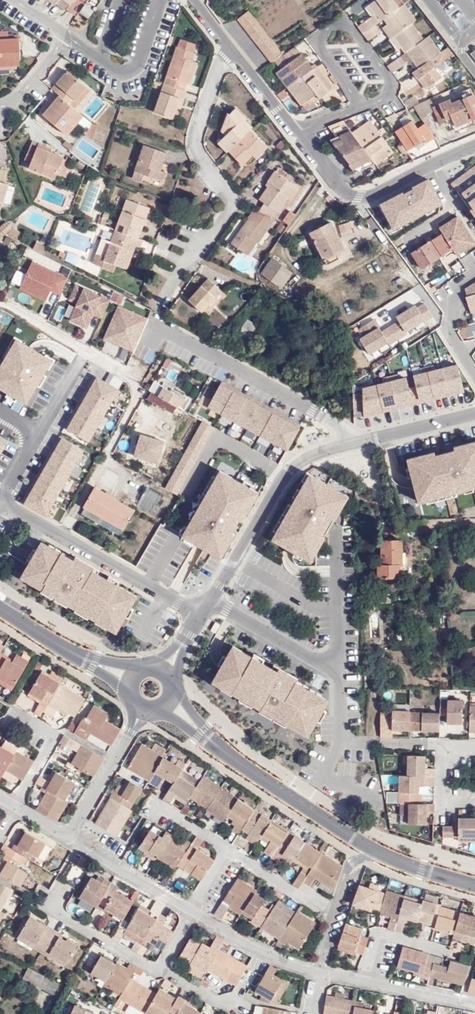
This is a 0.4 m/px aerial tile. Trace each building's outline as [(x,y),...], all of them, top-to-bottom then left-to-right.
[(54,3),(57,2),(77,16),(88,0),(50,0),(54,3)] [(385,22),(399,12),(390,0),(378,0),(370,6),(383,23),(385,22)] [(370,6),(366,9),(373,18),(378,26),(383,23),(370,6)] [(412,27),(417,24),(404,8),(399,12),(385,22),(388,27),(386,29),(394,40),(412,27)] [(283,55),(249,12),(239,20),(272,63),(274,61),(283,55)] [(378,26),(373,18),(359,29),(364,36),(376,28),(378,26)] [(386,29),(388,27),(385,22),(383,23),(378,26),(376,28),(380,33),(383,31),(386,29)] [(406,56),(407,55),(423,44),(412,27),(394,40),(402,51),(406,56)] [(380,34),(380,33),(376,28),(364,36),(369,42),(380,34)] [(391,42),(394,40),(386,29),(383,31),(391,42)] [(9,38),(9,32),(0,32),(0,41),(5,40),(6,38),(9,38)] [(179,47),(178,46),(165,82),(164,84),(184,91),(187,83),(189,84),(194,72),(189,71),(193,61),(196,53),(193,52),(196,43),(182,38),(179,47)] [(17,40),(5,40),(0,41),(0,66),(20,65),(19,59),(21,59),(20,40),(17,40)] [(399,53),(402,51),(394,40),(391,42),(399,53)] [(412,62),(418,71),(440,55),(428,40),(423,44),(407,55),(412,62)] [(447,58),(454,53),(448,46),(442,50),(447,58)] [(274,61),(282,71),(301,57),(294,47),(283,55),(274,61)] [(404,67),(412,62),(407,55),(406,56),(399,60),(404,67)] [(436,70),(447,62),(441,55),(440,55),(418,71),(415,73),(423,83),(424,82),(430,90),(444,80),(436,70)] [(282,71),(277,75),(287,88),(288,87),(303,77),(312,71),(301,57),(282,71)] [(399,60),(388,68),(393,75),(404,67),(399,60)] [(335,91),(317,67),(312,71),(303,77),(318,95),(321,100),(322,101),(335,91)] [(90,91),(87,88),(68,71),(62,77),(65,80),(60,86),(57,84),(52,89),(60,95),(66,100),(72,106),(75,109),(90,91)] [(62,77),(57,84),(60,86),(65,80),(62,77)] [(318,95),(303,77),(288,87),(303,106),(318,95)] [(180,98),(184,99),(186,92),(184,91),(164,84),(163,87),(154,113),(172,119),(176,108),(180,98)] [(470,88),(461,93),(464,99),(452,104),(450,100),(434,107),(431,103),(429,105),(431,108),(433,107),(440,122),(452,117),(458,132),(474,124),(473,120),(474,119),(474,98),(470,88)] [(285,89),(278,94),(283,100),(290,95),(285,89)] [(57,126),(67,135),(78,122),(83,116),(75,109),(72,106),(66,100),(60,95),(43,115),(53,123),(55,120),(60,124),(57,126)] [(321,100),(318,95),(303,106),(307,111),(321,100)] [(408,108),(419,102),(415,95),(404,101),(408,108)] [(421,119),(432,112),(427,103),(413,109),(421,119)] [(226,135),(218,142),(227,152),(228,151),(250,130),(252,128),(244,119),(245,118),(236,108),(228,115),(228,114),(224,124),(230,130),(226,135)] [(83,116),(78,122),(85,129),(87,126),(89,128),(91,123),(83,116)] [(425,139),(428,143),(435,137),(424,123),(417,129),(411,121),(396,133),(400,140),(402,143),(408,152),(425,139)] [(354,135),(345,122),(331,128),(339,139),(333,141),(355,173),(366,168),(364,164),(371,158),(365,150),(354,135)] [(89,128),(87,135),(94,140),(95,138),(97,132),(99,126),(91,123),(89,128)] [(382,138),(370,123),(354,135),(365,150),(382,138)] [(224,124),(221,130),(226,135),(230,130),(224,124)] [(264,144),(250,130),(228,151),(242,165),(252,155),(264,144)] [(105,135),(97,132),(95,138),(103,141),(105,135)] [(377,166),(394,153),(382,138),(365,150),(371,158),(375,164),(377,166)] [(49,152),(37,147),(38,144),(32,142),(25,159),(32,161),(29,168),(54,179),(58,170),(62,172),(61,175),(66,177),(70,166),(65,164),(67,161),(63,159),(63,158),(49,152)] [(64,143),(63,145),(70,151),(72,149),(64,143)] [(397,147),(403,155),(408,152),(402,143),(397,147)] [(49,152),(50,149),(38,144),(37,147),(49,152)] [(256,158),(267,147),(264,144),(252,155),(256,158)] [(157,170),(159,166),(162,167),(166,154),(143,146),(132,179),(141,182),(144,176),(161,183),(165,173),(160,171),(157,170)] [(366,168),(375,164),(371,158),(364,164),(366,168)] [(451,183),(474,214),(474,165),(451,183)] [(3,204),(4,201),(8,186),(8,184),(4,183),(7,171),(0,169),(0,203),(3,204)] [(259,200),(264,203),(258,213),(273,219),(287,198),(289,199),(299,187),(276,171),(268,182),(271,184),(268,188),(259,200)] [(428,179),(380,206),(393,230),(441,203),(428,179)] [(9,203),(14,188),(8,186),(4,201),(9,203)] [(149,208),(128,200),(118,224),(126,227),(123,233),(138,238),(143,224),(140,223),(142,219),(145,220),(149,208)] [(266,231),(274,219),(273,219),(258,213),(252,211),(250,218),(231,243),(244,252),(253,240),(257,242),(258,243),(266,231)] [(444,232),(454,248),(458,255),(474,243),(474,238),(459,214),(439,226),(444,232)] [(100,215),(97,223),(103,225),(106,217),(100,215)] [(1,232),(9,225),(6,223),(0,230),(0,231),(1,232)] [(324,260),(344,249),(331,223),(318,229),(321,236),(314,240),(324,260)] [(126,227),(118,224),(116,230),(123,233),(126,227)] [(341,233),(351,231),(349,224),(344,225),(339,226),(341,233)] [(8,235),(14,230),(9,225),(1,232),(8,235)] [(318,229),(311,233),(314,240),(321,236),(318,229)] [(8,235),(21,242),(25,236),(14,230),(8,235)] [(123,233),(116,230),(114,236),(120,238),(123,233)] [(444,232),(412,251),(422,267),(454,248),(444,232)] [(135,246),(140,248),(143,240),(138,238),(123,233),(120,238),(114,236),(111,242),(103,239),(93,264),(102,267),(102,269),(113,273),(116,265),(126,269),(131,257),(127,256),(131,245),(135,246)] [(244,252),(247,255),(257,242),(253,240),(244,252)] [(45,248),(36,243),(33,249),(43,254),(45,248)] [(174,245),(172,250),(182,254),(184,248),(174,245)] [(260,274),(282,289),(293,273),(271,258),(260,274)] [(34,261),(20,289),(45,300),(51,291),(60,295),(68,278),(34,261)] [(201,312),(207,305),(221,291),(209,279),(189,300),(201,312)] [(465,288),(472,312),(474,311),(474,281),(465,288)] [(85,286),(76,283),(69,299),(78,303),(85,286)] [(85,286),(78,303),(70,321),(89,328),(93,315),(103,318),(111,299),(85,286)] [(211,308),(225,294),(221,291),(207,305),(211,308)] [(114,293),(111,299),(122,303),(124,297),(114,293)] [(415,304),(397,315),(400,319),(406,330),(425,319),(415,304)] [(118,305),(104,339),(134,351),(149,317),(118,305)] [(257,325),(247,319),(241,328),(252,335),(257,325)] [(361,337),(370,353),(390,341),(382,329),(376,319),(358,328),(363,335),(361,337)] [(400,319),(382,329),(390,341),(390,342),(408,333),(406,330),(400,319)] [(248,336),(250,337),(252,335),(241,328),(240,330),(243,332),(248,336)] [(248,336),(243,332),(239,338),(245,341),(248,336)] [(242,352),(248,343),(245,341),(239,338),(236,336),(230,345),(242,352)] [(15,338),(0,365),(0,400),(24,415),(55,359),(15,338)] [(170,368),(179,372),(183,366),(167,357),(162,367),(169,371),(170,368)] [(457,364),(414,374),(417,387),(421,402),(464,392),(457,364)] [(95,374),(66,426),(90,440),(118,388),(95,374)] [(409,389),(406,376),(363,386),(363,393),(364,416),(421,402),(417,387),(409,389)] [(162,386),(154,381),(149,390),(152,391),(177,406),(178,406),(184,410),(190,398),(187,396),(164,383),(162,386)] [(247,397),(222,383),(210,406),(234,419),(247,397)] [(172,413),(177,406),(152,391),(147,399),(172,413)] [(363,393),(354,393),(355,415),(364,416),(363,393)] [(247,397),(234,419),(233,420),(274,442),(287,418),(247,397)] [(287,418),(274,442),(288,450),(301,427),(287,418)] [(200,419),(165,488),(179,495),(214,426),(200,419)] [(158,459),(164,442),(138,434),(136,439),(140,440),(136,453),(158,459)] [(85,447),(63,435),(26,501),(50,514),(85,447)] [(407,460),(419,508),(474,494),(474,443),(407,460)] [(96,489),(95,488),(84,506),(123,528),(133,510),(106,494),(116,475),(106,470),(96,489)] [(220,471),(181,536),(222,560),(234,539),(261,496),(220,471)] [(308,477),(273,541),(311,562),(346,497),(308,477)] [(138,506),(155,513),(163,495),(145,488),(138,506)] [(119,535),(123,528),(84,506),(81,512),(119,535)] [(376,579),(400,578),(401,540),(380,540),(380,564),(377,564),(376,579)] [(43,544),(24,577),(121,631),(140,598),(43,544)] [(232,648),(213,683),(308,735),(328,700),(232,648)] [(11,662),(0,655),(0,684),(11,690),(27,663),(15,655),(11,662)] [(43,668),(40,674),(59,685),(63,679),(43,668)] [(40,700),(38,704),(39,704),(45,708),(58,686),(59,685),(40,674),(40,673),(28,693),(40,700)] [(45,708),(48,710),(61,687),(58,686),(45,708)] [(65,715),(73,720),(84,701),(61,687),(48,710),(55,714),(57,711),(65,715)] [(28,693),(25,697),(38,704),(40,700),(28,693)] [(443,709),(443,715),(443,717),(451,717),(451,725),(466,726),(467,704),(443,703),(443,709)] [(39,704),(33,714),(40,718),(41,715),(45,708),(39,704)] [(48,710),(45,708),(41,715),(51,720),(55,714),(48,710)] [(107,718),(92,709),(90,711),(105,720),(107,718)] [(110,749),(116,738),(119,732),(103,723),(105,720),(90,711),(84,722),(81,721),(77,729),(89,736),(110,749)] [(395,731),(412,732),(413,714),(413,711),(395,711),(395,717),(383,716),(382,739),(395,739),(395,731)] [(424,715),(413,714),(412,732),(443,732),(443,717),(443,715),(424,715)] [(73,735),(85,742),(89,736),(77,729),(73,735)] [(63,737),(59,744),(70,750),(74,743),(63,737)] [(5,743),(1,749),(14,757),(16,754),(18,750),(5,743)] [(74,743),(70,750),(77,754),(80,747),(74,743)] [(126,769),(148,782),(152,774),(161,759),(149,752),(139,746),(126,769)] [(92,779),(98,769),(103,760),(80,747),(77,754),(70,765),(92,779)] [(164,754),(152,747),(149,752),(161,759),(164,754)] [(0,749),(0,780),(1,778),(5,772),(14,757),(1,749),(0,749)] [(33,764),(16,754),(14,757),(5,772),(16,779),(22,782),(33,764)] [(428,769),(428,762),(428,757),(409,757),(409,777),(423,777),(437,778),(438,769),(433,769),(428,769)] [(176,760),(173,765),(161,759),(152,774),(148,782),(147,784),(158,790),(163,781),(171,786),(177,776),(184,765),(176,760)] [(5,772),(1,778),(13,785),(16,779),(5,772)] [(55,776),(51,774),(46,784),(43,790),(46,792),(55,776)] [(46,792),(48,793),(64,803),(74,787),(55,776),(46,792)] [(173,798),(176,793),(187,801),(195,787),(177,776),(171,786),(161,801),(168,806),(173,798)] [(403,794),(403,804),(404,804),(412,804),(422,804),(423,794),(423,784),(423,777),(409,777),(404,776),(403,794)] [(195,787),(187,801),(205,813),(219,790),(201,779),(195,787)] [(43,790),(46,784),(38,780),(35,785),(41,789),(43,790)] [(128,810),(141,789),(126,781),(122,789),(118,795),(114,793),(113,792),(109,799),(128,810)] [(204,814),(221,825),(223,821),(225,817),(236,801),(219,790),(205,813),(204,814)] [(56,824),(67,805),(64,803),(48,793),(46,796),(43,800),(36,812),(56,824)] [(173,798),(184,805),(187,801),(176,793),(173,798)] [(41,798),(33,811),(36,812),(43,800),(41,798)] [(109,799),(107,799),(92,824),(114,837),(129,811),(128,810),(109,799)] [(231,831),(238,835),(240,832),(253,812),(236,801),(225,817),(235,824),(233,827),(231,831)] [(436,813),(437,804),(425,804),(422,804),(412,804),(411,816),(411,825),(428,825),(429,813),(436,813)] [(253,812),(240,832),(247,836),(257,843),(258,841),(260,837),(269,823),(253,812)] [(225,817),(223,821),(233,827),(235,824),(225,817)] [(461,819),(461,828),(461,836),(474,836),(474,819),(461,819)] [(283,838),(286,834),(269,823),(260,837),(268,843),(266,846),(261,854),(269,860),(271,858),(274,853),(283,839),(283,838)] [(146,859),(153,864),(156,859),(158,856),(168,841),(170,838),(170,837),(163,833),(158,840),(148,833),(137,850),(147,857),(146,859)] [(17,847),(14,845),(11,851),(27,860),(28,861),(31,855),(37,858),(44,845),(25,834),(21,841),(17,847)] [(247,836),(244,841),(253,848),(257,843),(247,836)] [(290,843),(283,838),(283,839),(274,853),(271,858),(277,862),(279,859),(290,866),(293,861),(294,858),(303,844),(304,843),(294,836),(290,843)] [(260,837),(258,841),(266,846),(268,843),(260,837)] [(168,841),(178,848),(180,845),(170,838),(168,841)] [(195,838),(189,846),(186,851),(193,856),(198,849),(202,843),(195,838)] [(180,845),(178,848),(168,841),(158,856),(175,867),(177,865),(186,851),(189,846),(182,841),(180,845)] [(294,858),(303,864),(306,865),(311,869),(320,855),(303,844),(294,858)] [(11,851),(2,846),(0,849),(0,853),(6,857),(22,867),(27,860),(11,851)] [(195,872),(192,875),(201,881),(214,862),(214,860),(198,849),(193,856),(187,866),(195,872)] [(134,854),(144,861),(146,859),(147,857),(137,850),(134,854)] [(186,851),(177,865),(192,875),(195,872),(187,866),(193,856),(186,851)] [(315,880),(333,892),(341,869),(320,855),(311,869),(306,877),(302,883),(310,888),(315,880)] [(173,870),(175,867),(158,856),(156,859),(173,870)] [(0,866),(0,875),(8,863),(20,870),(22,867),(6,857),(0,866)] [(83,870),(88,862),(80,858),(75,865),(83,870)] [(293,861),(301,867),(303,864),(294,858),(293,861)] [(8,863),(0,875),(0,876),(20,888),(28,875),(20,870),(8,863)] [(311,869),(306,865),(301,873),(306,877),(311,869)] [(306,877),(301,873),(292,886),(298,889),(302,883),(306,877)] [(96,909),(102,898),(110,884),(102,880),(101,882),(99,885),(94,882),(89,879),(78,898),(96,909)] [(236,880),(213,916),(218,919),(225,909),(227,906),(240,915),(244,910),(256,893),(236,880)] [(314,886),(331,898),(333,892),(315,880),(310,888),(312,889),(314,886)] [(0,912),(13,891),(0,884),(0,912)] [(115,894),(117,889),(110,884),(102,898),(110,903),(104,912),(121,923),(132,904),(115,894)] [(385,912),(390,894),(383,892),(374,889),(364,886),(357,904),(385,912)] [(408,900),(409,895),(392,890),(390,894),(385,912),(396,916),(392,929),(398,931),(403,915),(408,900)] [(260,905),(265,899),(256,893),(244,910),(254,917),(262,906),(260,905)] [(440,906),(442,900),(429,896),(427,902),(440,906)] [(410,917),(419,920),(421,921),(425,905),(408,900),(403,915),(410,917)] [(295,913),(278,902),(274,908),(291,920),(295,913)] [(444,907),(440,906),(427,902),(426,902),(425,905),(421,921),(426,923),(434,926),(438,927),(444,907)] [(225,909),(239,917),(240,915),(227,906),(225,909)] [(254,917),(250,922),(260,929),(271,913),(262,906),(254,917)] [(150,914),(140,907),(137,911),(148,917),(150,914)] [(453,934),(460,912),(444,907),(438,927),(437,929),(453,934)] [(291,920),(274,908),(271,913),(260,929),(277,940),(291,920)] [(148,917),(137,911),(126,930),(144,941),(157,918),(150,914),(148,917)] [(299,914),(296,912),(295,913),(291,920),(277,940),(276,942),(284,946),(286,944),(296,950),(313,924),(299,914)] [(456,935),(462,913),(460,912),(453,934),(456,935)] [(462,913),(456,935),(455,938),(462,940),(464,933),(474,937),(474,917),(462,913)] [(409,920),(410,917),(403,915),(398,931),(405,933),(409,920)] [(40,922),(31,916),(20,935),(44,948),(54,930),(46,925),(45,927),(39,924),(40,922)] [(161,927),(165,920),(158,916),(157,918),(144,941),(162,951),(171,936),(159,930),(161,927)] [(360,951),(368,954),(373,939),(366,936),(368,929),(351,923),(342,945),(360,951)] [(171,936),(172,933),(161,927),(159,930),(171,936)] [(117,944),(125,932),(118,928),(111,940),(117,944)] [(61,937),(62,935),(54,930),(44,948),(67,961),(77,943),(68,938),(67,940),(61,937)] [(123,936),(141,946),(144,941),(126,930),(123,936)] [(474,944),(474,937),(464,933),(462,940),(474,944)] [(20,935),(18,939),(41,952),(44,948),(20,935)] [(218,950),(220,948),(223,942),(216,937),(210,948),(198,941),(197,943),(188,938),(177,956),(190,963),(187,969),(202,978),(207,970),(218,950)] [(134,944),(129,951),(136,955),(140,947),(134,944)] [(360,951),(342,945),(341,949),(358,955),(360,951)] [(433,954),(407,946),(404,957),(401,966),(427,974),(427,976),(432,978),(433,975),(436,965),(430,963),(433,954)] [(67,961),(44,948),(41,952),(64,966),(67,961)] [(207,970),(236,987),(237,983),(247,967),(218,950),(207,970)] [(439,956),(433,954),(430,963),(436,965),(437,963),(439,956)] [(93,973),(90,977),(104,984),(105,983),(114,966),(101,958),(99,961),(93,973)] [(454,960),(452,968),(437,963),(436,965),(433,975),(466,985),(472,965),(458,961),(454,960)] [(122,993),(130,980),(136,970),(130,966),(126,971),(115,965),(114,966),(105,983),(122,993)] [(271,977),(272,975),(276,968),(269,965),(254,991),(261,995),(271,1000),(281,983),(271,977)] [(46,992),(47,991),(49,992),(51,981),(28,969),(23,980),(46,992)] [(134,974),(140,978),(143,974),(136,970),(134,974)] [(279,996),(287,982),(272,975),(271,977),(281,983),(271,1000),(270,1003),(278,1004),(281,996),(279,996)] [(118,1000),(141,1013),(145,1013),(155,996),(130,980),(122,993),(120,997),(118,1000)] [(201,980),(198,985),(207,990),(210,985),(201,980)] [(58,995),(60,985),(51,981),(49,992),(56,996),(57,994),(58,995)] [(104,984),(102,987),(120,997),(122,993),(105,983),(104,984)] [(168,1013),(176,1001),(158,992),(155,996),(145,1013),(168,1013)] [(331,995),(328,1013),(357,1013),(359,1004),(359,1001),(349,999),(339,997),(331,995)] [(188,1008),(182,1005),(185,1001),(178,998),(176,1001),(168,1013),(169,1013),(199,1013),(188,1008)] [(72,1013),(97,1013),(77,1003),(72,1013)] [(366,1005),(359,1004),(357,1013),(373,1013),(374,1007),(366,1005)]
